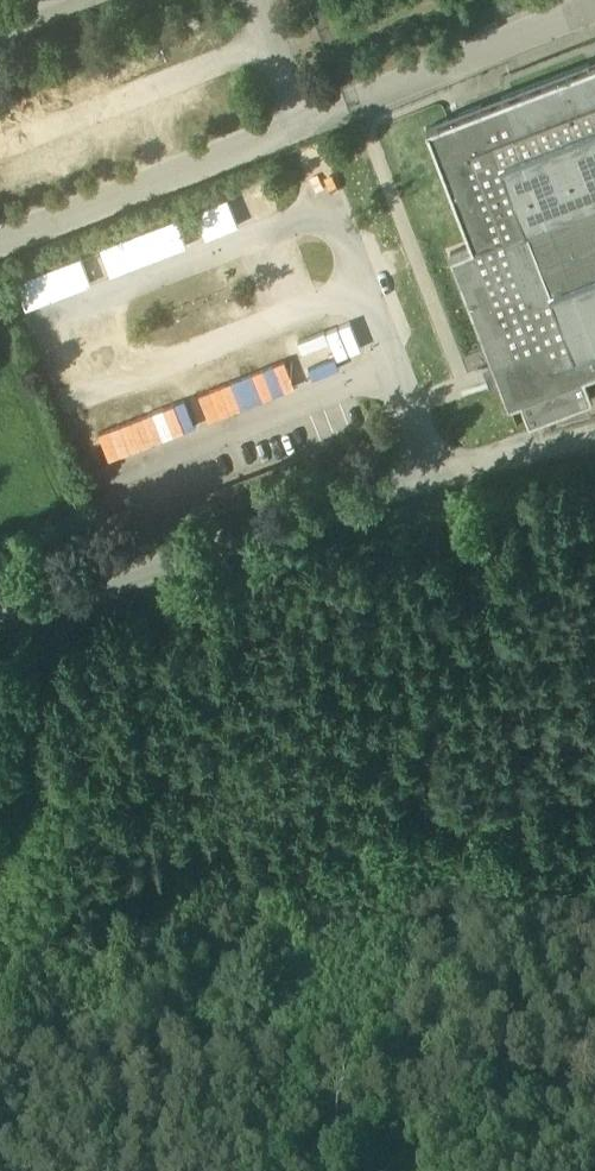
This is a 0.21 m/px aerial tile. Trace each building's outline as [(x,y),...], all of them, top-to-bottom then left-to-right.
[(425,127),(471,246),(450,254),(495,373),(508,406),(520,401),(584,377),(594,373),(594,62),(425,127)] [(584,377),(520,401),(528,423),(592,398),(584,377)]
